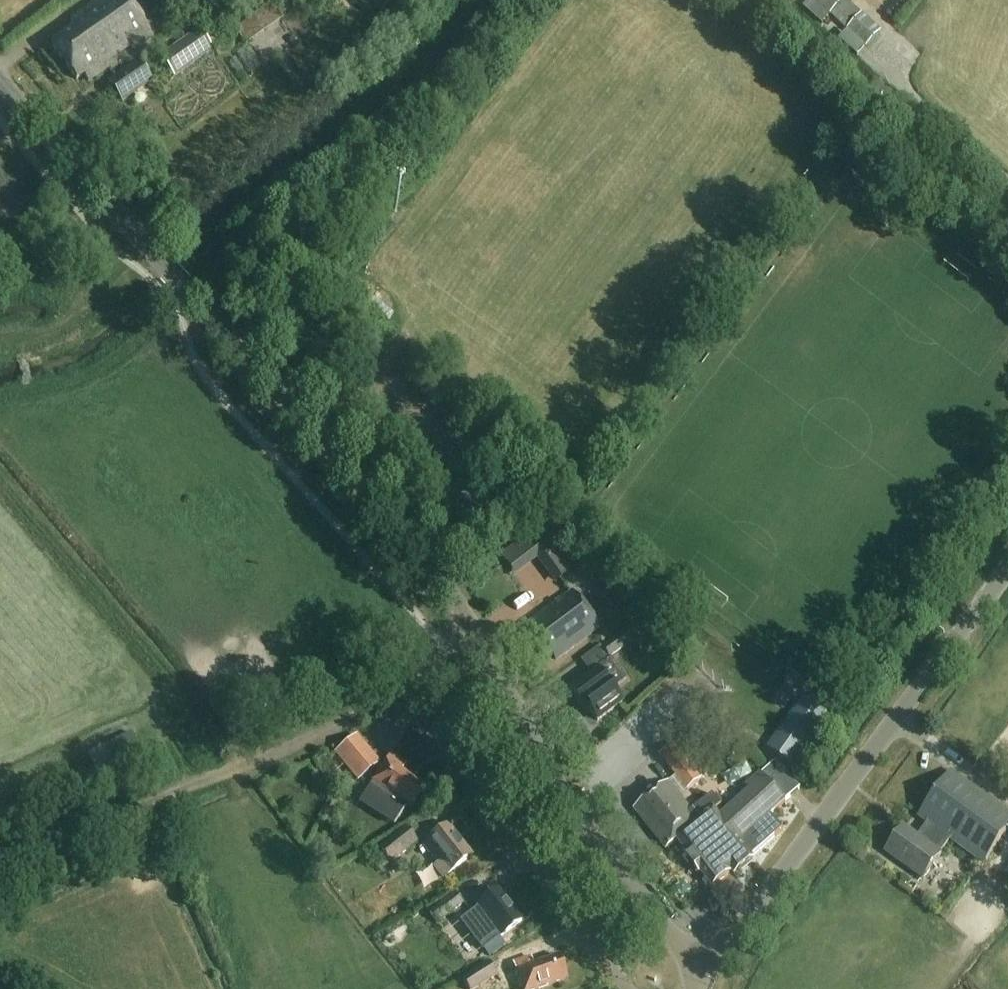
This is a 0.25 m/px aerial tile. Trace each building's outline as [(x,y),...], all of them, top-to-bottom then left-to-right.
[(124,0),(98,0),(71,19),(68,30),(50,42),(75,77),(82,72),(89,81),(151,37),(124,0)] [(845,1),(843,0),(815,0),(832,15),(845,1)] [(881,31),(863,14),(848,30),(866,47),(881,31)] [(271,18),(240,43),(259,65),(289,41),(271,18)] [(200,29),(160,57),(174,77),(214,50),(200,29)] [(856,66),(865,59),(850,41),(841,48),(856,66)] [(139,61),(108,82),(122,103),(135,94),(139,101),(157,89),(139,61)] [(542,526),(522,541),(537,560),(542,567),(555,584),(574,569),(561,552),(542,526)] [(600,629),(572,592),(525,628),(546,656),(551,652),(557,660),(600,629)] [(602,647),(609,658),(634,641),(626,630),(602,647)] [(617,677),(640,664),(631,647),(608,660),(617,677)] [(624,704),(614,690),(598,668),(570,688),(586,710),(596,724),(624,704)] [(829,715),(804,698),(769,748),(794,765),(829,715)] [(333,752),(358,782),(382,763),(357,732),(333,752)] [(751,793),(721,817),(715,811),(722,806),(713,795),(693,811),(680,796),(688,790),(704,777),(676,743),(661,756),(677,776),(635,810),(667,849),(678,840),(688,853),(685,855),(700,873),(713,888),(731,872),(734,876),(754,860),(751,858),(784,831),(772,816),(787,803),(786,803),(801,790),(778,762),(746,788),(751,793)] [(373,782),(364,797),(376,800),(398,819),(408,803),(412,806),(426,785),(403,771),(407,764),(391,754),(373,782)] [(952,774),(920,818),(928,824),(919,837),(905,827),(886,852),(924,880),(943,854),(942,853),(950,841),(983,866),(1007,832),(1007,814),(952,774)] [(442,878),(450,872),(472,855),(448,826),(425,844),(439,863),(433,867),(442,878)] [(406,828),(380,849),(383,854),(391,863),(417,842),(410,833),(406,828)] [(522,920),(499,890),(475,909),(489,927),(492,925),(501,936),(522,920)] [(464,903),(456,893),(430,912),(438,923),(464,903)] [(559,955),(534,965),(531,957),(513,963),(523,988),(539,988),(568,979),(559,955)] [(490,962),(463,979),(469,988),(475,988),(498,974),(490,962)]
